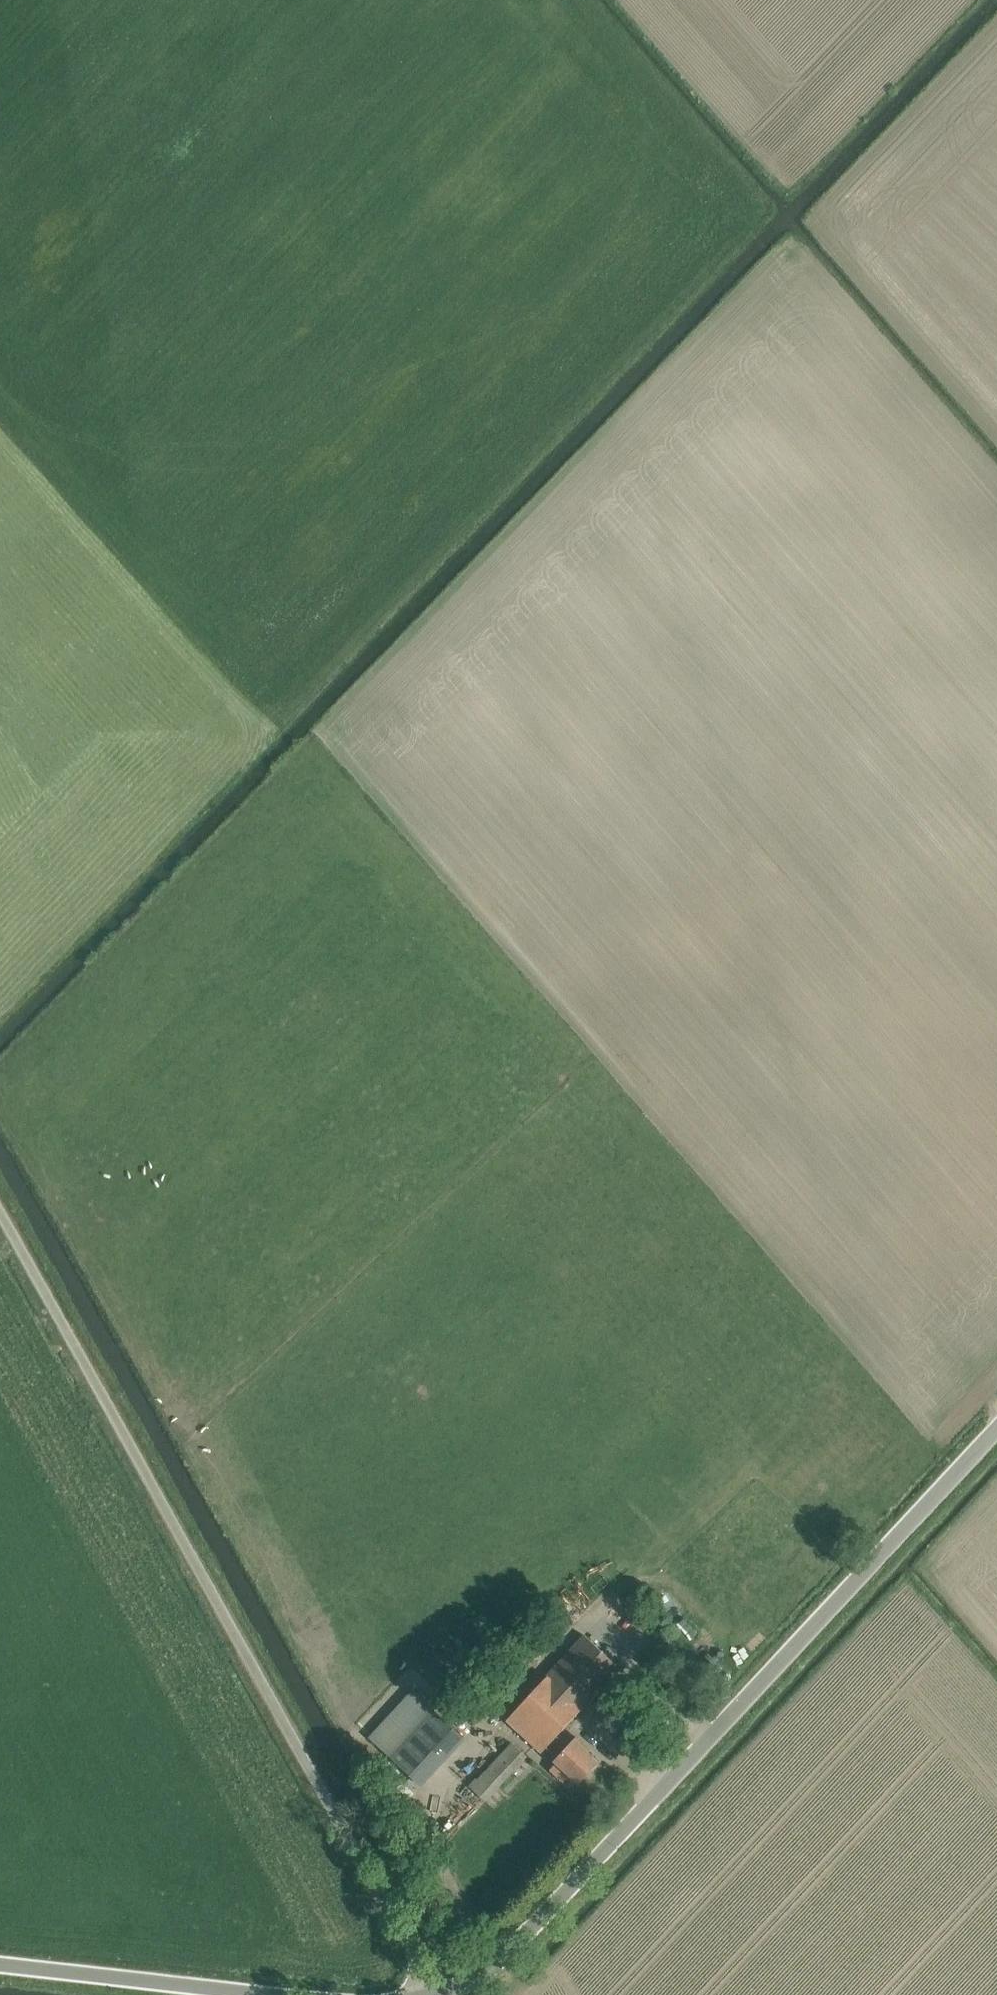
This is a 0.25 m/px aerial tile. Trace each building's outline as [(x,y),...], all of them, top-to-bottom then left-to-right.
[(557,1761),(549,1770),(563,1782),(570,1774),(580,1783),(598,1763),(588,1753),(591,1750),(576,1737),(568,1746),(558,1736),(621,1668),(585,1635),(507,1720),(542,1752),(547,1747),(558,1757),(555,1760),(557,1761)] [(386,1753),(422,1786),(465,1738),(430,1706),(386,1753)] [(529,1757),(511,1742),(485,1771),(487,1772),(472,1789),(487,1803),(529,1757)]
